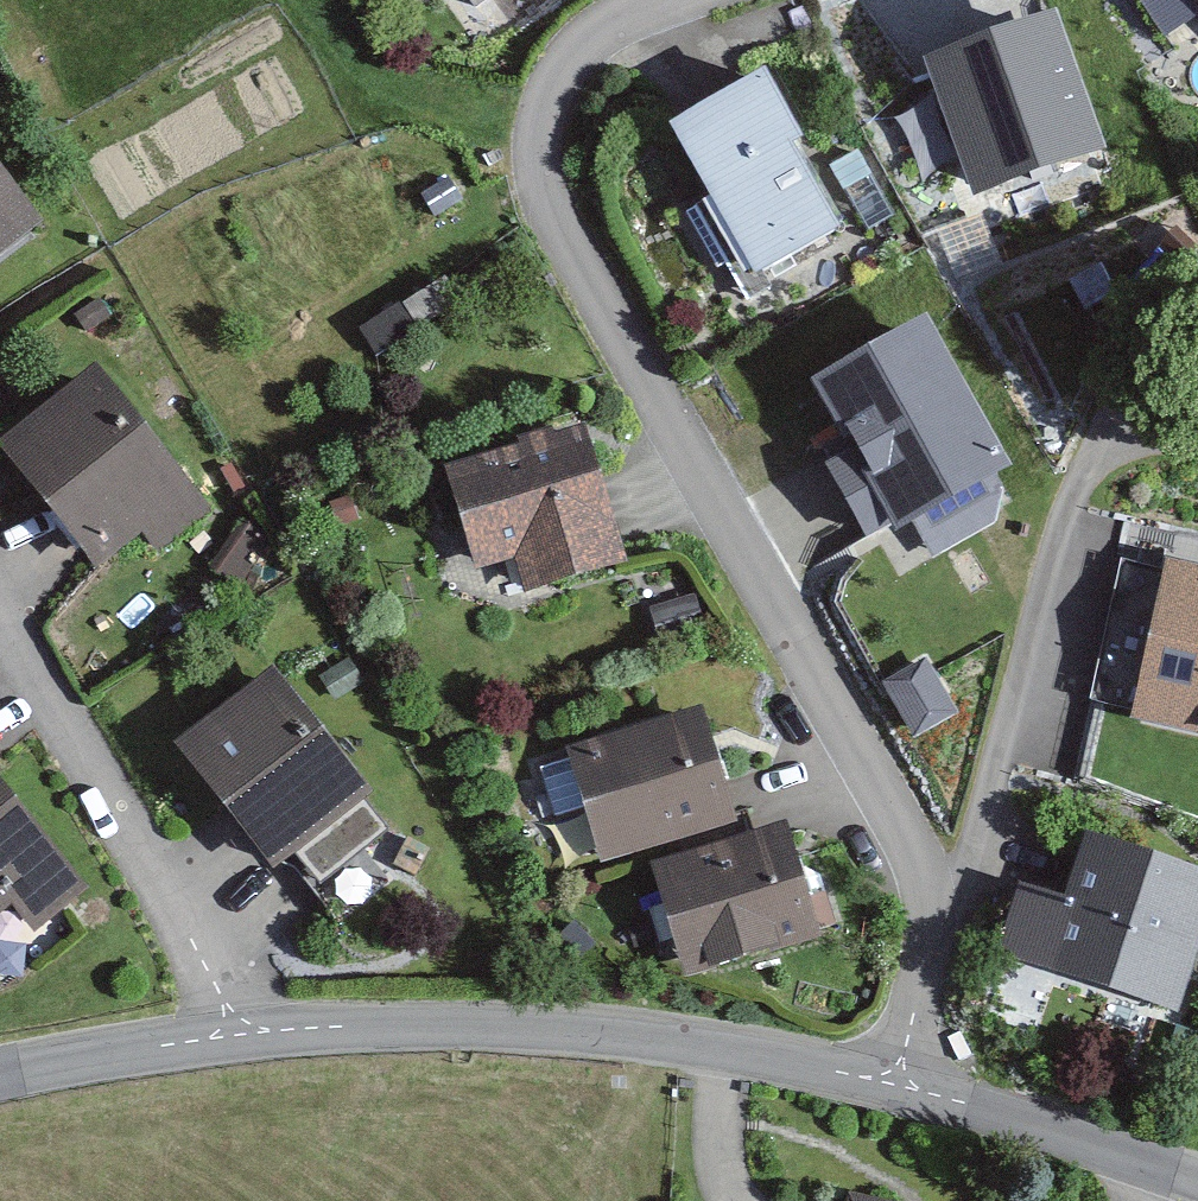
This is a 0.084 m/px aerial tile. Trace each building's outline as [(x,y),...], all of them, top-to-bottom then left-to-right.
[(476,16),(497,0),(464,0),(476,16)] [(1165,40),(1197,18),(1197,0),(1138,0),(1165,40)] [(1057,9),(923,56),(970,191),(1104,144),(1057,9)] [(764,78),(671,128),(752,279),(846,229),(764,78)] [(857,151),(832,165),(868,228),(893,214),(857,151)] [(0,167),(0,257),(44,224),(0,167)] [(932,319),(810,384),(850,459),(827,471),(868,548),(1014,470),(932,319)] [(217,510),(96,364),(1,447),(95,567),(140,533),(159,557),(217,510)] [(586,427),(443,469),(475,578),(521,565),(529,594),(627,565),(586,427)] [(276,542),(241,521),(210,571),(245,592),(276,542)] [(1124,564),(1094,699),(1133,708),(1130,724),(1197,738),(1197,567),(1164,559),(1161,572),(1124,564)] [(695,596),(648,608),(657,643),(704,631),(695,596)] [(958,717),(924,660),(882,686),(916,742),(958,717)] [(389,815),(272,667),(172,745),(274,874),(317,841),(332,859),(389,815)] [(704,708),(568,749),(603,863),(739,823),(704,708)] [(0,773),(0,914),(7,908),(31,937),(92,889),(0,773)] [(786,824),(649,863),(682,980),(820,941),(786,824)] [(1076,836),(1055,898),(1016,885),(992,955),(1181,1018),(1197,967),(1197,877),(1076,836)]
